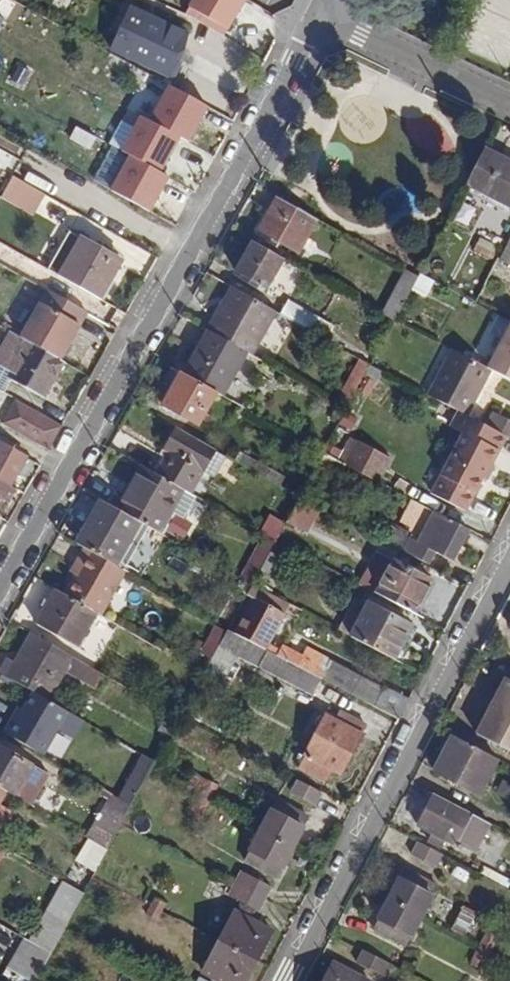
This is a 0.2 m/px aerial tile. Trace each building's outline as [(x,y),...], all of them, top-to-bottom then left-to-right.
[(248,0),(194,0),(186,14),(228,37),(248,0)] [(186,33),(131,7),(112,49),(166,74),(186,33)] [(193,143),(211,107),(168,86),(150,121),(140,116),(122,152),(129,156),(111,192),(150,212),(186,140),(193,143)] [(484,148),(465,184),(509,206),(509,160),(484,148)] [(126,243),(15,174),(3,194),(64,232),(70,222),(119,253),(126,243)] [(318,218),(278,197),(259,230),(299,251),(318,218)] [(463,201),(454,222),(470,228),(478,208),(463,201)] [(46,268),(100,298),(121,260),(68,230),(46,268)] [(480,237),(474,252),(493,259),(499,245),(480,237)] [(284,257),(254,240),(237,270),(267,288),(284,257)] [(502,260),(509,264),(509,243),(502,260)] [(417,276),(406,269),(382,312),(394,319),(417,276)] [(209,330),(248,352),(252,354),(276,311),(232,286),(208,329),(209,330)] [(21,338),(28,341),(60,359),(88,311),(48,289),(21,338)] [(316,315),(288,300),(280,313),(308,329),(312,322),(316,315)] [(333,334),(312,322),(308,329),(329,341),(333,334)] [(488,368),(492,370),(509,379),(509,325),(488,368)] [(223,395),(248,352),(209,330),(185,374),(218,392),(223,395)] [(28,341),(21,338),(9,331),(0,347),(0,388),(1,389),(8,376),(28,341)] [(66,363),(60,359),(28,341),(8,376),(46,397),(66,363)] [(488,368),(453,349),(429,394),(459,410),(468,415),(492,370),(488,368)] [(369,364),(360,358),(336,403),(345,408),(369,364)] [(218,392),(185,374),(181,371),(162,405),(199,425),(218,392)] [(63,424),(17,398),(3,422),(50,448),(63,424)] [(449,462),(483,480),(508,435),(488,425),(468,415),(459,410),(452,423),(465,432),(449,462)] [(495,412),(488,425),(508,435),(509,436),(509,420),(495,412)] [(157,472),(185,488),(191,492),(203,471),(215,451),(216,449),(177,427),(171,439),(175,442),(157,472)] [(357,438),(344,462),(348,464),(378,480),(390,455),(357,438)] [(2,501),(8,503),(16,489),(10,486),(18,472),(26,457),(0,443),(0,504),(2,501)] [(215,451),(203,471),(214,478),(226,457),(215,451)] [(285,476),(241,451),(236,460),(280,485),(285,476)] [(344,462),(327,453),(304,495),(324,506),(348,464),(344,462)] [(26,457),(18,472),(28,477),(36,462),(26,457)] [(466,511),(483,480),(449,462),(432,492),(466,511)] [(119,489),(111,503),(142,521),(160,531),(185,488),(157,472),(143,464),(126,492),(119,489)] [(76,543),(86,548),(116,565),(142,521),(111,503),(102,498),(76,543)] [(381,539),(404,551),(429,564),(437,550),(454,559),(471,529),(436,510),(411,498),(400,520),(416,528),(414,533),(390,521),(381,539)] [(289,527),(310,535),(320,510),(299,501),(289,527)] [(278,540),(286,523),(269,515),(261,532),(278,540)] [(143,528),(128,568),(144,574),(159,534),(143,528)] [(246,580),(254,582),(257,573),(277,578),(283,553),(254,546),(246,580)] [(64,594),(97,612),(101,614),(126,571),(116,565),(86,548),(72,570),(77,573),(64,594)] [(434,581),(394,560),(376,592),(416,613),(434,581)] [(226,627),(267,649),(291,603),(251,583),(226,627)] [(97,612),(64,594),(57,590),(37,623),(77,647),(97,612)] [(413,625),(369,602),(352,635),(396,658),(413,625)] [(228,676),(239,657),(258,666),(267,649),(226,627),(206,664),(228,676)] [(32,633),(15,661),(8,657),(0,671),(0,674),(48,701),(65,672),(95,688),(103,673),(32,633)] [(209,659),(216,646),(207,641),(199,654),(209,659)] [(278,654),(323,678),(376,705),(385,687),(331,659),(325,670),(319,667),(325,655),(307,646),(303,654),(283,644),(278,654)] [(278,654),(267,649),(258,666),(313,695),(323,678),(278,654)] [(476,732),(509,749),(509,679),(505,677),(498,689),(491,704),(476,732)] [(485,701),(491,704),(498,689),(492,686),(485,701)] [(385,687),(376,705),(400,718),(410,699),(385,687)] [(169,710),(158,730),(167,736),(178,716),(169,710)] [(367,725),(341,712),(337,720),(362,734),(367,725)] [(337,720),(328,715),(299,769),(327,783),(334,769),(343,774),(365,735),(362,734),(337,720)] [(500,758),(454,734),(435,771),(480,794),(500,758)] [(7,790),(31,804),(48,774),(0,747),(0,786),(7,790)] [(122,798),(131,803),(146,775),(145,774),(153,762),(141,756),(119,796),(122,798)] [(194,772),(185,790),(198,797),(207,779),(194,772)] [(198,797),(210,803),(220,786),(207,779),(198,797)] [(318,805),(325,792),(300,779),(293,792),(318,805)] [(492,824),(433,794),(418,824),(476,854),(492,824)] [(121,821),(131,803),(122,798),(112,816),(121,821)] [(261,830),(294,848),(311,816),(278,799),(261,830)] [(121,821),(112,816),(97,841),(107,847),(120,823),(121,821)] [(278,878),(294,848),(261,830),(245,860),(278,878)] [(443,853),(419,841),(412,854),(436,867),(443,853)] [(390,898),(423,915),(440,884),(406,867),(390,898)] [(236,882),(267,899),(274,886),(242,870),(236,882)] [(267,899),(236,882),(229,894),(260,911),(267,899)] [(151,905),(169,915),(172,917),(176,908),(155,896),(151,905)] [(423,915),(390,898),(375,928),(406,945),(423,915)] [(169,915),(151,905),(147,913),(165,922),(169,915)] [(218,905),(203,933),(220,942),(235,914),(218,905)] [(464,907),(452,930),(465,937),(478,913),(464,907)] [(220,942),(258,962),(274,931),(236,911),(235,914),(220,942)] [(480,944),(493,951),(501,934),(489,928),(480,944)] [(402,949),(373,933),(364,950),(393,965),(402,949)] [(25,937),(9,967),(31,980),(34,980),(36,978),(50,951),(25,937)] [(220,942),(205,970),(204,972),(220,980),(248,980),(258,962),(220,942)] [(493,951),(480,944),(471,962),(483,969),(493,951)] [(393,965),(364,950),(358,962),(389,978),(395,966),(393,965)] [(176,955),(164,978),(170,980),(220,980),(204,972),(205,970),(176,955)] [(326,980),(372,980),(336,962),(326,980)]
